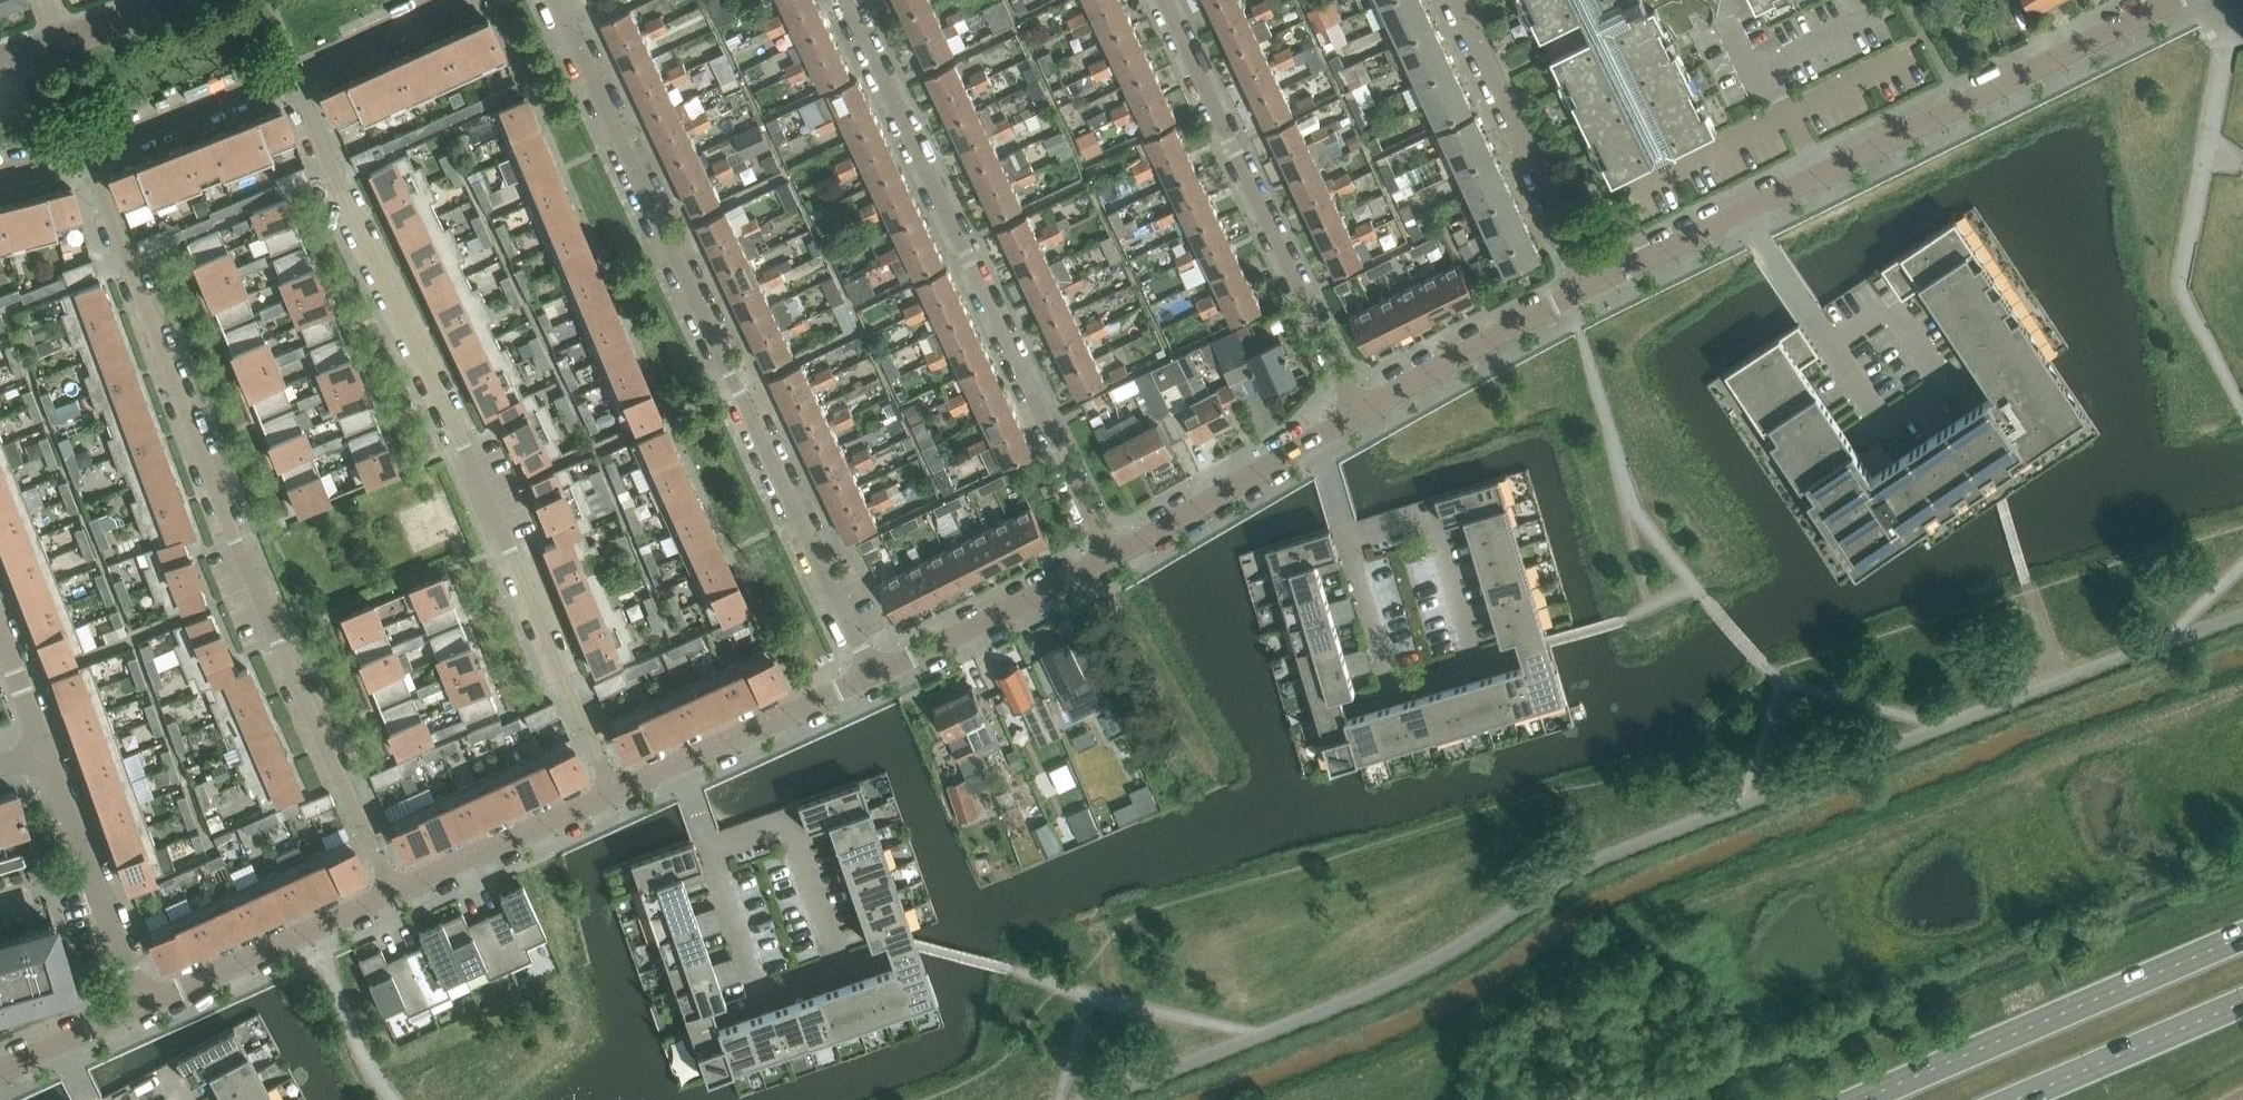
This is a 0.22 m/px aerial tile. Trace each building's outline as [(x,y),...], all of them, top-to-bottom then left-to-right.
[(27,0),(0,0),(0,10),(27,1),(27,0)] [(730,0),(711,0),(709,1),(719,24),(738,15),(730,0)] [(815,0),(780,0),(785,9),(779,12),(780,14),(764,21),(768,29),(783,22),(784,24),(791,20),(790,19),(818,6),(815,0)] [(932,0),(896,0),(904,17),(933,3),(932,0)] [(1005,0),(999,0),(984,7),(995,31),(1016,22),(1005,0)] [(1121,0),(1087,0),(1093,13),(1086,16),(1083,11),(1069,18),(1072,26),(1122,2),(1121,0)] [(1270,5),(1268,0),(1263,0),(1253,5),(1255,10),(1248,13),(1242,0),(1222,0),(1209,6),(1220,29),(1270,5)] [(1335,26),(1354,17),(1347,0),(1337,0),(1326,5),(1335,26)] [(1423,0),(1381,0),(1390,19),(1424,3),(1423,0)] [(1698,25),(1692,12),(1696,10),(1711,20),(1709,23),(1710,24),(1710,23),(1712,21),(1713,20),(1714,18),(1714,17),(1714,15),(1715,14),(1715,12),(1714,10),(1714,9),(1714,7),(1713,6),(1712,4),(1710,2),(1707,0),(1530,0),(1538,15),(1532,18),(1561,77),(1567,74),(1579,99),(1573,102),(1591,138),(1597,135),(1609,160),(1604,163),(1613,182),(1659,160),(1662,164),(1674,159),(1671,154),(1717,131),(1708,112),(1702,115),(1690,90),(1695,87),(1677,50),(1672,53),(1666,41),(1698,25)] [(1757,8),(1774,0),(1753,0),(1757,8)] [(2035,14),(2059,0),(2027,0),(2035,14)] [(1133,25),(1122,2),(1072,26),(1076,33),(1090,26),(1088,21),(1095,18),(1105,38),(1133,25)] [(956,22),(956,23),(963,20),(962,17),(965,16),(962,9),(948,15),(950,20),(943,24),(933,3),(904,17),(915,40),(943,27),(956,22)] [(1434,24),(1424,3),(1390,19),(1400,40),(1434,24)] [(1231,53),(1273,33),(1266,17),(1274,13),(1270,5),(1220,29),(1231,53)] [(828,29),(818,6),(790,19),(791,20),(801,42),(828,29)] [(643,33),(631,8),(603,21),(615,46),(643,33)] [(1326,25),(1321,13),(1311,18),(1317,29),(1326,25)] [(661,15),(647,21),(650,29),(665,23),(661,15)] [(505,59),(487,19),(439,40),(457,80),(505,59)] [(772,36),(786,29),(784,24),(783,22),(768,29),(772,36)] [(955,51),(948,35),(960,30),(956,23),(956,22),(943,27),(915,40),(926,65),(955,51)] [(651,32),(654,37),(668,30),(665,23),(650,29),(651,32)] [(1443,45),(1434,24),(1400,40),(1409,61),(1443,45)] [(1144,48),(1133,25),(1105,38),(1114,59),(1107,62),(1104,57),(1090,64),(1093,72),(1144,48)] [(1332,39),(1326,25),(1317,29),(1324,43),(1332,39)] [(839,52),(828,29),(801,42),(808,56),(786,66),(790,75),(805,68),(805,70),(812,66),(812,65),(839,52)] [(654,57),(643,33),(615,46),(626,70),(654,57)] [(1270,61),(1260,40),(1273,33),(1231,53),(1242,76),(1293,52),(1290,45),(1275,52),(1277,57),(1270,61)] [(457,80),(439,40),(393,61),(411,101),(457,80)] [(1453,65),(1443,45),(1409,61),(1419,81),(1453,65)] [(1154,71),(1144,48),(1093,72),(1097,79),(1119,69),(1126,84),(1154,71)] [(737,76),(725,52),(711,59),(722,83),(737,76)] [(850,74),(839,52),(812,65),(812,66),(822,87),(850,74)] [(1282,87),(1273,66),(1280,63),(1282,68),(1297,61),(1293,52),(1242,76),(1253,100),(1282,87)] [(1346,66),(1340,54),(1330,58),(1336,70),(1346,66)] [(637,94),(666,80),(662,72),(654,57),(626,70),(637,94)] [(411,101),(393,61),(347,82),(362,116),(361,117),(363,123),(411,101)] [(683,61),(668,69),(672,77),(687,70),(683,61)] [(973,80),(966,84),(956,62),(926,76),(938,101),(967,87),(977,83),(990,76),(986,68),(971,75),(973,80)] [(1370,86),(1382,80),(1373,63),(1361,69),(1370,86)] [(1462,86),(1453,65),(1419,81),(1429,102),(1462,86)] [(1352,79),(1346,66),(1336,70),(1342,84),(1352,79)] [(808,75),(805,70),(805,68),(790,75),(793,81),(808,75)] [(687,70),(672,77),(676,84),(691,77),(687,70)] [(1314,70),(1301,78),(1308,90),(1321,83),(1314,70)] [(1165,94),(1154,71),(1126,84),(1132,96),(1125,99),(1126,102),(1111,109),(1115,117),(1165,94)] [(990,76),(977,83),(980,90),(993,84),(990,76)] [(869,102),(857,78),(816,97),(827,121),(828,122),(834,119),(841,116),(869,102)] [(648,117),(677,104),(666,80),(637,94),(648,117)] [(1051,104),(1040,81),(1019,91),(1021,98),(1030,94),(1037,110),(1048,106),(1051,104)] [(362,116),(347,82),(321,93),(337,128),(361,117),(362,116)] [(472,112),(518,91),(515,83),(468,104),(472,112)] [(1472,107),(1462,86),(1429,102),(1439,123),(1472,107)] [(979,111),(967,87),(938,101),(949,125),(979,111)] [(1266,126),(1316,101),(1312,93),(1297,100),(1299,105),(1293,108),(1282,87),(1253,100),(1266,126)] [(1148,130),(1176,117),(1165,94),(1115,117),(1118,125),(1141,115),(1148,130)] [(1365,107),(1359,94),(1349,98),(1356,112),(1365,107)] [(534,119),(524,97),(489,111),(499,134),(534,119)] [(879,125),(869,102),(841,116),(844,123),(851,138),(879,125)] [(425,133),(472,112),(468,104),(422,125),(425,133)] [(688,127),(677,104),(648,117),(659,141),(688,127)] [(719,104),(691,116),(695,124),(709,117),(709,116),(722,111),(719,104)] [(979,111),(949,125),(961,148),(1012,124),(1008,116),(996,121),(989,106),(979,111)] [(1371,120),(1365,107),(1356,112),(1362,125),(1371,120)] [(295,143),(281,108),(255,119),(269,154),(271,153),(295,143)] [(1451,150),(1485,134),(1475,113),(1432,133),(1442,154),(1451,150)] [(789,139),(778,116),(767,121),(778,144),(789,139)] [(696,126),(699,131),(713,125),(709,117),(695,124),(696,126)] [(1280,155),(1308,142),(1297,117),(1268,131),(1280,155)] [(269,154),(255,119),(208,137),(224,178),(273,159),(271,153),(269,154)] [(544,142),(534,119),(499,134),(509,157),(544,142)] [(822,133),(838,126),(834,119),(828,122),(827,121),(818,125),(819,126),(822,133)] [(770,145),(760,124),(736,135),(746,156),(770,145)] [(1001,158),(991,136),(998,133),(1000,138),(1015,131),(1012,124),(961,148),(972,172),(1001,158)] [(1320,166),(1332,159),(1325,144),(1343,135),(1339,127),(1330,131),(1327,124),(1312,131),(1315,139),(1308,142),(1280,155),(1291,179),(1320,166)] [(383,152),(425,133),(422,125),(379,144),(378,142),(374,143),(379,154),(383,152)] [(890,148),(879,125),(851,138),(857,151),(851,154),(852,156),(836,163),(840,171),(855,164),(856,166),(863,163),(862,161),(890,148)] [(1187,149),(1176,125),(1147,139),(1157,159),(1150,163),(1147,158),(1132,164),(1137,173),(1187,149)] [(699,151),(688,127),(659,141),(671,164),(699,151)] [(1086,131),(1077,136),(1076,137),(1085,159),(1096,154),(1095,153),(1086,131)] [(464,132),(456,136),(462,150),(470,147),(464,132)] [(1494,153),(1485,134),(1451,150),(1460,170),(1494,153)] [(1384,148),(1378,135),(1369,139),(1374,153),(1384,148)] [(224,178),(208,137),(183,147),(199,188),(224,178)] [(518,179),(553,165),(544,142),(509,157),(518,179)] [(385,156),(383,152),(379,154),(374,143),(349,155),(355,169),(385,156)] [(287,166),(313,158),(309,145),(283,153),(287,166)] [(199,188),(183,147),(136,165),(150,201),(148,201),(151,207),(199,188)] [(477,161),(470,147),(462,150),(468,165),(477,161)] [(1023,147),(1001,158),(972,172),(983,195),(1034,171),(1023,147)] [(901,171),(890,148),(862,161),(863,163),(873,184),(901,171)] [(1197,171),(1187,149),(1137,173),(1139,179),(1154,173),(1152,167),(1159,164),(1169,185),(1197,171)] [(710,174),(699,151),(671,164),(682,188),(710,174)] [(457,168),(449,152),(438,157),(446,173),(448,172),(457,168)] [(1504,173),(1494,153),(1460,170),(1470,190),(1504,173)] [(414,168),(407,154),(370,172),(384,203),(428,182),(420,165),(414,168)] [(1397,176),(1390,161),(1386,154),(1377,159),(1388,180),(1397,176)] [(728,157),(714,163),(718,171),(732,164),(728,157)] [(732,164),(718,171),(721,179),(750,165),(746,158),(732,164)] [(843,179),(858,172),(856,166),(855,164),(840,171),(843,179)] [(150,201),(136,165),(110,175),(124,211),(148,201),(150,201)] [(310,180),(304,165),(274,178),(277,184),(281,182),(284,190),(310,180)] [(528,202),(563,187),(553,165),(518,179),(528,202)] [(1302,202),(1352,178),(1349,171),(1334,178),(1333,176),(1326,180),(1320,166),(1291,179),(1302,202)] [(464,182),(457,168),(448,172),(455,187),(464,182)] [(722,199),(714,182),(721,179),(718,171),(710,174),(682,188),(693,212),(722,199)] [(912,194),(901,171),(873,184),(882,204),(875,207),(873,202),(858,209),(862,217),(912,194)] [(1024,205),(1013,183),(1020,180),(1023,185),(1038,178),(1034,171),(983,195),(994,219),(1024,205)] [(1208,195),(1197,171),(1169,185),(1180,208),(1208,195)] [(1480,210),(1513,194),(1504,173),(1470,190),(1480,210)] [(1403,188),(1397,176),(1388,180),(1394,192),(1403,188)] [(479,178),(471,182),(478,197),(486,193),(479,178)] [(1341,213),(1331,192),(1339,189),(1341,194),(1356,186),(1352,178),(1302,202),(1313,226),(1341,213)] [(237,210),(282,191),(284,190),(281,182),(277,184),(234,202),(237,210)] [(436,199),(428,182),(384,203),(399,233),(436,215),(430,202),(436,199)] [(81,224),(72,187),(45,194),(54,231),(56,230),(81,224)] [(572,210),(563,187),(528,202),(537,225),(572,210)] [(493,207),(486,193),(478,197),(485,211),(493,207)] [(45,194),(0,206),(0,224),(7,250),(58,236),(56,230),(54,231),(45,194)] [(922,217),(912,194),(862,217),(865,224),(880,217),(878,212),(885,208),(895,230),(922,217)] [(1523,214),(1513,194),(1480,210),(1489,230),(1523,214)] [(1219,218),(1208,195),(1180,208),(1183,215),(1191,231),(1219,218)] [(302,240),(284,197),(252,211),(270,254),(302,240)] [(212,220),(237,210),(234,202),(209,212),(210,216),(212,220)] [(1416,215),(1410,202),(1400,206),(1407,220),(1416,215)] [(1125,222),(1118,208),(1109,212),(1108,213),(1119,236),(1139,226),(1135,218),(1125,222)] [(582,233),(572,210),(537,225),(547,247),(582,233)] [(739,234),(727,210),(698,223),(710,247),(739,234)] [(1325,249),(1375,226),(1371,219),(1356,226),(1358,230),(1351,234),(1341,213),(1313,226),(1325,249)] [(486,228),(479,214),(470,218),(477,233),(486,228)] [(1039,236),(1028,214),(998,228),(1010,253),(1062,230),(1058,221),(1043,228),(1046,233),(1039,236)] [(1533,235),(1523,214),(1489,230),(1498,251),(1533,235)] [(443,228),(436,215),(399,233),(413,263),(457,242),(449,225),(443,228)] [(214,224),(212,220),(210,216),(168,234),(164,235),(167,244),(171,242),(171,241),(189,234),(214,224)] [(741,223),(745,231),(761,224),(757,216),(741,223)] [(252,226),(248,217),(232,224),(235,233),(252,226)] [(933,240),(922,217),(895,230),(904,249),(897,252),(894,247),(879,254),(883,263),(892,259),(933,240)] [(1202,254),(1230,241),(1219,218),(1191,231),(1197,245),(1175,256),(1174,254),(1143,269),(1137,257),(1131,259),(1141,281),(1179,263),(1194,256),(1201,253),(1202,254)] [(1947,226),(1946,225),(1882,268),(1902,298),(1922,285),(1994,394),(1914,447),(1904,453),(1899,445),(1889,452),(1888,451),(1887,452),(1893,462),(1873,475),(1800,366),(1819,353),(1799,323),(1735,366),(1736,366),(1727,372),(1857,568),(1914,531),(2086,416),(2052,364),(1956,220),(1947,226)] [(1424,234),(1418,221),(1409,225),(1415,238),(1424,234)] [(503,222),(494,226),(501,241),(509,237),(503,222)] [(745,231),(749,239),(764,232),(761,224),(745,231)] [(1470,238),(1464,225),(1454,230),(1460,243),(1471,238),(1470,238)] [(1365,261),(1355,239),(1361,236),(1363,241),(1378,234),(1375,226),(1325,249),(1336,274),(1365,261)] [(164,235),(168,234),(165,227),(135,240),(141,254),(167,244),(164,235)] [(492,243),(486,228),(477,233),(483,247),(492,243)] [(218,230),(186,243),(203,285),(235,272),(234,267),(218,230)] [(1051,262),(1041,241),(1047,238),(1050,243),(1065,236),(1062,230),(1010,253),(1022,278),(1052,265),(1051,262)] [(556,270),(591,255),(582,233),(547,247),(556,270)] [(750,257),(739,234),(710,247),(721,271),(750,257)] [(1111,234),(1111,235),(1101,239),(1112,263),(1123,259),(1111,234)] [(1542,255),(1533,235),(1498,251),(1508,271),(1542,255)] [(1439,244),(1435,236),(1422,242),(1426,251),(1439,244)] [(516,251),(509,237),(501,241),(508,255),(516,251)] [(1478,253),(1471,238),(1460,243),(1468,258),(1478,253)] [(943,262),(933,240),(892,259),(903,281),(943,262)] [(1212,277),(1241,263),(1230,241),(1202,254),(1205,261),(1212,277)] [(465,259),(457,242),(413,263),(427,293),(465,275),(459,262),(465,259)] [(1426,251),(1422,242),(1410,248),(1414,257),(1426,251)] [(305,247),(273,260),(288,297),(290,302),(322,288),(305,247)] [(263,255),(248,261),(252,270),(267,264),(265,259),(263,255)] [(566,293),(601,278),(591,255),(556,270),(566,293)] [(1075,280),(1065,259),(1064,256),(1051,262),(1052,265),(1022,278),(1033,301),(1063,287),(1070,284),(1075,281),(1075,280)] [(1198,264),(1194,256),(1179,263),(1183,271),(1198,264)] [(761,281),(750,257),(721,271),(732,295),(761,281)] [(1396,265),(1392,257),(1378,263),(1382,272),(1396,265)] [(789,258),(764,270),(768,278),(783,271),(793,266),(789,258)] [(69,284),(97,273),(91,259),(61,270),(64,276),(66,275),(69,284)] [(1489,279),(1479,259),(1470,263),(1480,284),(1489,279)] [(248,261),(234,267),(235,272),(237,276),(252,270),(248,261)] [(783,271),(768,278),(771,286),(808,269),(805,261),(793,266),(783,271)] [(1476,297),(1459,262),(1437,273),(1454,308),(1476,297)] [(1251,286),(1241,263),(1212,277),(1222,296),(1215,300),(1212,294),(1197,301),(1201,310),(1251,286)] [(1382,272),(1378,263),(1366,269),(1371,278),(1382,272)] [(522,267),(513,271),(520,285),(528,281),(522,267)] [(958,293),(947,269),(919,282),(929,303),(922,306),(919,301),(904,308),(908,316),(923,309),(924,310),(931,307),(930,306),(958,293)] [(866,271),(857,276),(845,281),(855,303),(877,293),(866,271)] [(235,272),(203,285),(221,327),(253,314),(237,276),(235,272)] [(1454,308),(1437,273),(1415,284),(1432,318),(1454,308)] [(23,302),(69,284),(66,275),(64,276),(19,294),(21,297),(23,302)] [(471,288),(465,275),(427,293),(442,323),(485,302),(477,286),(471,288)] [(515,289),(508,275),(499,279),(506,293),(515,289)] [(1070,284),(1073,291),(1088,284),(1084,276),(1075,280),(1075,281),(1070,284)] [(611,301),(601,278),(566,293),(575,315),(611,301)] [(1339,294),(1351,287),(1347,279),(1334,285),(1339,294)] [(112,314),(100,281),(61,296),(66,310),(60,313),(67,330),(112,314)] [(535,296),(528,281),(520,285),(527,300),(535,296)] [(765,290),(761,281),(732,295),(743,318),(772,305),(765,290)] [(1432,318),(1415,284),(1394,295),(1411,329),(1432,318)] [(1262,309),(1251,286),(1201,310),(1204,316),(1220,309),(1217,305),(1224,301),(1234,322),(1262,309)] [(1074,311),(1063,287),(1033,301),(1045,325),(1074,311)] [(21,297),(19,294),(17,288),(0,295),(0,305),(21,297)] [(322,288),(290,302),(292,306),(307,344),(340,331),(322,288)] [(521,303),(515,289),(506,293),(512,307),(521,303)] [(969,316),(958,293),(930,306),(931,307),(941,328),(969,316)] [(1411,329),(1394,295),(1372,305),(1389,340),(1411,329)] [(288,297),(273,303),(277,312),(292,306),(290,302),(288,297)] [(620,324),(611,301),(575,315),(585,338),(620,324)] [(493,319),(485,302),(442,323),(456,353),(494,335),(487,322),(493,319)] [(273,303),(258,310),(260,314),(262,319),(277,312),(273,303)] [(783,329),(772,305),(743,318),(755,342),(783,329)] [(1389,340),(1372,305),(1350,316),(1367,351),(1389,340)] [(912,323),(926,316),(924,310),(923,309),(908,316),(912,323)] [(545,311),(537,315),(543,329),(552,325),(545,311)] [(801,311),(786,318),(790,326),(805,318),(801,311)] [(1083,331),(1074,311),(1045,325),(1056,349),(1106,323),(1102,316),(1088,323),(1090,327),(1083,331)] [(123,345),(112,314),(67,330),(73,348),(79,346),(84,359),(123,345)] [(979,339),(969,316),(941,328),(929,333),(936,349),(926,354),(930,362),(945,355),(945,356),(953,353),(952,351),(979,339)] [(791,328),(794,334),(809,326),(805,318),(790,326),(791,328)] [(255,320),(223,333),(241,375),(273,362),(271,357),(255,320)] [(1096,358),(1086,336),(1092,333),(1095,338),(1109,331),(1106,323),(1056,349),(1067,373),(1096,358)] [(1248,323),(1239,328),(1242,336),(1252,331),(1248,323)] [(630,346),(620,324),(585,338),(595,361),(630,346)] [(559,340),(552,325),(543,329),(550,344),(559,340)] [(29,327),(19,330),(25,346),(34,342),(29,327)] [(1295,376),(1279,340),(1249,353),(1242,336),(1239,328),(1213,339),(1213,340),(1222,361),(1223,361),(1232,382),(1239,399),(1262,388),(1264,391),(1295,376)] [(794,353),(783,329),(755,342),(766,366),(795,353),(794,353)] [(543,349),(536,334),(527,339),(534,353),(543,349)] [(500,349),(494,335),(456,353),(471,383),(514,363),(506,346),(500,349)] [(342,337),(310,350),(326,387),(327,392),(359,378),(342,337)] [(990,361),(979,339),(952,351),(953,353),(963,374),(990,361)] [(1222,361),(1213,340),(1201,346),(1211,366),(1222,361)] [(40,356),(34,342),(25,346),(31,360),(40,356)] [(18,359),(12,344),(4,347),(10,362),(18,359)] [(90,393),(135,376),(123,345),(84,359),(90,373),(83,376),(90,393)] [(301,345),(286,351),(290,360),(304,354),(303,349),(301,345)] [(639,369),(630,346),(595,361),(604,384),(639,369)] [(551,366),(543,349),(534,353),(532,354),(540,371),(551,366)] [(286,351),(271,357),(273,362),(275,366),(290,360),(286,351)] [(1190,351),(1152,369),(1171,410),(1173,415),(1183,410),(1193,432),(1197,440),(1217,430),(1186,368),(1197,363),(1190,351)] [(901,375),(890,352),(881,357),(892,380),(901,375)] [(933,368),(948,361),(945,356),(945,355),(930,362),(933,368)] [(564,356),(556,360),(563,374),(571,370),(564,356)] [(1107,381),(1096,358),(1067,373),(1078,395),(1107,381)] [(24,373),(18,359),(10,362),(16,377),(24,373)] [(1001,384),(990,361),(963,374),(972,394),(965,397),(962,392),(947,399),(951,408),(1001,384)] [(273,362),(241,375),(258,417),(290,404),(275,366),(273,362)] [(522,380),(514,363),(471,383),(485,415),(495,410),(495,409),(522,396),(522,395),(516,382),(522,380)] [(781,398),(813,384),(803,363),(771,377),(777,390),(774,391),(777,398),(780,396),(781,398)] [(1129,371),(1125,363),(1110,370),(1114,378),(1129,371)] [(1239,399),(1232,382),(1211,391),(1197,363),(1186,368),(1217,430),(1234,422),(1229,412),(1242,405),(1239,399)] [(830,365),(815,372),(819,381),(834,374),(830,365)] [(649,392),(639,369),(604,384),(614,406),(649,392)] [(1152,369),(1136,376),(1147,398),(1141,401),(1153,425),(1159,422),(1157,417),(1171,410),(1152,369)] [(578,385),(571,370),(563,374),(569,388),(578,385)] [(820,383),(823,388),(838,381),(834,374),(819,381),(820,383)] [(147,408),(135,376),(90,393),(96,411),(103,408),(108,422),(147,408)] [(359,378),(327,392),(329,397),(345,434),(377,420),(359,378)] [(823,403),(813,384),(781,398),(782,400),(779,402),(782,408),(785,406),(790,418),(823,403)] [(1012,407),(1001,384),(951,408),(954,414),(969,407),(967,402),(974,399),(984,420),(1012,407)] [(326,387),(311,394),(315,403),(329,397),(327,392),(326,387)] [(36,404),(30,389),(22,392),(28,408),(36,404)] [(509,439),(552,418),(544,402),(538,404),(532,390),(522,395),(522,396),(495,409),(495,410),(509,439)] [(48,391),(39,394),(45,410),(54,406),(48,391)] [(658,414),(649,392),(614,406),(623,429),(658,414)] [(572,409),(564,393),(553,398),(561,415),(572,409)] [(311,394),(296,400),(298,404),(300,409),(315,403),(311,394)] [(832,424),(838,421),(834,412),(845,407),(839,396),(823,403),(790,418),(796,430),(793,432),(796,438),(799,437),(800,439),(832,424)] [(585,400),(576,404),(583,418),(592,414),(585,400)] [(906,407),(905,408),(908,414),(912,424),(925,418),(917,401),(906,407)] [(42,419),(36,404),(28,408),(33,422),(42,419)] [(838,421),(854,414),(849,405),(845,407),(834,412),(838,421)] [(60,420),(54,406),(45,410),(51,424),(60,420)] [(1022,430),(1012,407),(984,420),(993,439),(987,442),(984,437),(969,445),(973,453),(981,449),(1022,430)] [(158,439),(147,408),(108,422),(113,436),(107,438),(113,456),(158,439)] [(580,426),(572,409),(561,415),(568,431),(580,426)] [(293,410),(261,423),(278,465),(310,452),(308,447),(293,410)] [(1135,413),(1121,420),(1124,431),(1127,437),(1143,468),(1174,452),(1170,444),(1159,422),(1153,425),(1144,429),(1135,413)] [(598,428),(592,414),(583,418),(590,432),(598,428)] [(838,421),(842,428),(857,421),(854,414),(838,421)] [(1100,414),(1090,419),(1095,429),(1121,479),(1143,468),(1127,437),(1124,431),(1121,420),(1108,427),(1106,423),(1105,424),(1100,414)] [(560,435),(552,418),(509,439),(524,470),(561,452),(554,438),(560,435)] [(936,442),(925,418),(912,424),(923,448),(936,442)] [(842,444),(832,424),(800,439),(801,440),(798,442),(801,448),(804,447),(810,459),(842,444)] [(674,448),(663,426),(629,442),(639,464),(674,448)] [(379,427),(347,440),(358,465),(365,482),(365,483),(397,470),(379,427)] [(1033,452),(1022,430),(981,449),(992,472),(1033,452)] [(338,435),(323,441),(327,450),(342,444),(340,439),(338,435)] [(52,451),(46,436),(38,439),(44,454),(52,451)] [(170,470),(158,439),(113,456),(120,473),(126,471),(131,485),(170,470)] [(323,441),(308,447),(310,452),(312,456),(327,450),(323,441)] [(3,444),(0,445),(0,471),(12,467),(3,444)] [(819,479),(851,464),(842,444),(810,459),(815,471),(812,472),(815,478),(818,477),(819,479)] [(868,446),(854,453),(857,461),(873,454),(868,446)] [(684,471),(674,448),(639,464),(649,487),(684,471)] [(58,465),(52,451),(44,454),(49,469),(58,465)] [(310,452),(278,465),(297,511),(329,498),(329,497),(312,456),(310,452)] [(73,453),(64,457),(70,472),(79,468),(73,453)] [(860,468),(876,461),(873,454),(857,461),(860,468)] [(614,459),(605,463),(611,478),(620,474),(614,459)] [(861,484),(855,471),(860,468),(857,461),(851,464),(819,479),(820,481),(817,482),(820,488),(823,487),(829,499),(861,484)] [(573,479),(567,464),(528,480),(541,512),(586,494),(579,476),(573,479)] [(358,465),(350,468),(357,485),(365,482),(358,465)] [(956,489),(945,465),(934,471),(945,494),(956,489)] [(12,467),(0,471),(0,498),(21,489),(12,467)] [(85,483),(79,468),(70,472),(75,486),(85,483)] [(607,485),(600,469),(588,473),(595,490),(607,485)] [(181,502),(170,470),(131,485),(136,499),(130,501),(136,518),(181,502)] [(694,493),(684,471),(649,487),(660,509),(694,493)] [(626,489),(620,474),(611,478),(617,492),(626,489)] [(1008,482),(1004,474),(990,480),(995,489),(1008,482)] [(1508,504),(1500,478),(1436,497),(1445,524),(1466,518),(1466,517),(1508,504)] [(72,495),(66,480),(58,484),(64,499),(72,495)] [(995,489),(990,480),(979,486),(983,494),(995,489)] [(887,486),(872,493),(876,502),(901,490),(897,482),(888,486),(887,486)] [(870,505),(861,484),(829,499),(834,511),(831,512),(834,519),(837,517),(838,520),(870,505)] [(52,485),(28,492),(31,505),(56,498),(52,485)] [(613,502),(607,485),(595,490),(602,507),(613,502)] [(876,502),(880,509),(908,496),(904,488),(901,490),(876,502)] [(21,489),(0,498),(0,524),(30,512),(21,489)] [(670,531),(704,515),(694,493),(660,509),(670,531)] [(593,511),(586,494),(541,512),(554,542),(554,543),(582,531),(583,532),(593,528),(587,514),(593,511)] [(964,503),(960,494),(947,501),(951,510),(964,503)] [(78,510),(72,495),(64,499),(69,513),(78,510)] [(961,529),(951,510),(947,501),(935,506),(939,515),(940,528),(945,537),(961,529)] [(193,534),(181,502),(136,518),(143,536),(149,534),(154,546),(154,547),(183,537),(183,538),(193,534)] [(1514,526),(1508,504),(1466,517),(1466,518),(1472,539),(1514,526)] [(632,505),(623,508),(629,523),(638,519),(632,505)] [(880,525),(870,505),(838,520),(839,521),(836,522),(839,529),(842,527),(848,540),(880,525)] [(1048,541),(1031,507),(1009,518),(1027,552),(1048,541)] [(30,512),(0,524),(0,540),(3,549),(39,535),(30,512)] [(107,512),(97,516),(88,519),(94,534),(103,530),(117,524),(115,517),(107,512)] [(715,538),(704,515),(670,531),(680,554),(715,538)] [(907,530),(921,524),(916,515),(903,522),(907,530)] [(1027,552),(1009,518),(988,529),(1005,563),(1027,552)] [(644,534),(638,519),(629,523),(635,538),(644,534)] [(907,530),(903,522),(891,527),(896,536),(907,530)] [(1520,545),(1514,526),(1472,539),(1478,558),(1520,545)] [(88,542),(82,527),(74,530),(80,545),(88,542)] [(1338,555),(1330,528),(1267,547),(1275,574),(1338,555)] [(1005,563),(988,529),(966,540),(983,574),(1005,563)] [(109,545),(103,530),(94,534),(100,549),(109,545)] [(588,545),(583,532),(582,531),(554,543),(554,542),(544,546),(557,578),(601,560),(594,542),(588,545)] [(630,548),(624,533),(615,537),(621,552),(630,548)] [(48,558),(39,535),(3,549),(12,572),(48,558)] [(876,545),(872,536),(859,543),(863,552),(876,545)] [(195,568),(183,538),(183,537),(154,547),(154,546),(144,550),(149,565),(143,567),(149,585),(195,568)] [(725,560),(715,538),(680,554),(690,576),(725,560)] [(983,574),(966,540),(944,550),(962,585),(983,574)] [(94,557),(88,542),(80,545),(85,560),(94,557)] [(1526,565),(1520,545),(1478,558),(1484,578),(1526,565)] [(636,563),(630,548),(621,552),(627,566),(636,563)] [(651,550),(642,554),(648,568),(657,565),(651,550)] [(962,585),(944,550),(923,561),(940,596),(962,585)] [(1339,556),(1338,555),(1275,574),(1283,600),(1324,587),(1319,573),(1341,566),(1338,556),(1339,556)] [(57,581),(48,558),(12,572),(21,594),(57,581)] [(608,577),(601,560),(557,578),(570,609),(608,593),(602,580),(608,577)] [(735,583),(725,560),(690,576),(701,599),(735,583)] [(940,596),(923,561),(901,572),(918,607),(940,596)] [(663,579),(657,565),(648,568),(654,583),(663,579)] [(1532,586),(1526,565),(1484,578),(1490,599),(1532,586)] [(206,600),(195,568),(149,585),(156,602),(162,600),(168,615),(206,600)] [(108,587),(102,572),(94,575),(100,590),(108,587)] [(918,607),(901,572),(879,583),(896,618),(918,607)] [(459,618),(441,576),(409,589),(409,590),(416,607),(427,632),(459,618)] [(122,578),(113,581),(119,596),(128,593),(122,578)] [(66,603),(57,581),(21,594),(30,617),(66,603)] [(746,606),(735,583),(701,599),(711,622),(746,606)] [(1538,607),(1532,586),(1490,599),(1496,620),(1538,607)] [(114,601),(108,587),(100,590),(106,605),(114,601)] [(1290,626),(1353,607),(1350,595),(1328,602),(1324,587),(1283,600),(1290,626)] [(409,590),(402,593),(408,610),(416,607),(409,590)] [(134,607),(128,593),(119,596),(124,611),(134,607)] [(613,607),(608,593),(570,609),(582,640),(627,621),(620,604),(613,607)] [(657,609),(651,594),(642,598),(648,613),(657,609)] [(673,594),(665,598),(671,612),(680,608),(673,594)] [(75,626),(66,603),(30,617),(39,640),(75,626)] [(360,663),(392,650),(390,645),(373,604),(341,617),(360,663)] [(1357,618),(1353,607),(1290,626),(1298,650),(1339,638),(1335,625),(1357,618)] [(1545,628),(1538,607),(1496,620),(1503,641),(1517,637),(1545,628)] [(686,623),(680,608),(671,612),(678,626),(686,623)] [(123,624),(117,609),(109,613),(115,628),(123,624)] [(664,626),(657,609),(648,613),(646,614),(653,631),(664,626)] [(224,642),(211,610),(172,627),(178,641),(172,644),(180,661),(224,642)] [(748,623),(744,614),(727,622),(731,631),(748,623)] [(634,639),(627,621),(582,640),(595,671),(634,656),(628,641),(634,639)] [(731,631),(727,622),(711,629),(715,638),(731,631)] [(479,667),(461,625),(429,638),(445,675),(447,680),(479,667)] [(84,650),(75,626),(39,640),(49,664),(84,650)] [(1565,698),(1553,656),(1549,643),(1545,628),(1517,637),(1525,664),(1538,706),(1565,698)] [(420,633),(405,639),(409,648),(424,642),(422,637),(420,633)] [(703,644),(699,634),(682,642),(686,651),(703,644)] [(1343,653),(1339,638),(1298,650),(1305,675),(1368,657),(1365,646),(1343,653)] [(405,639),(390,645),(392,650),(394,654),(409,648),(405,639)] [(237,672),(224,642),(180,661),(187,679),(193,676),(199,689),(210,685),(237,673),(237,672)] [(686,651),(682,642),(666,649),(671,658),(686,651)] [(1070,642),(1043,655),(1060,689),(1073,717),(1107,701),(1093,672),(1086,675),(1072,646),(1070,642)] [(148,643),(139,646),(149,674),(158,671),(148,643)] [(782,682),(767,647),(744,658),(759,692),(782,682)] [(410,692),(394,654),(392,650),(360,663),(377,705),(410,692)] [(658,664),(654,655),(638,662),(642,671),(658,664)] [(141,671),(135,656),(127,659),(132,674),(141,671)] [(1372,669),(1368,657),(1305,675),(1313,702),(1341,693),(1341,695),(1356,690),(1351,675),(1372,669)] [(759,692),(744,658),(721,668),(737,702),(759,692)] [(642,671),(638,662),(622,669),(626,679),(642,671)] [(98,687),(89,663),(53,675),(62,699),(98,687)] [(1538,706),(1525,664),(1501,671),(1513,713),(1538,706)] [(1020,665),(998,676),(1014,710),(1023,706),(1040,743),(1062,733),(1057,721),(1044,696),(1037,700),(1020,665)] [(496,708),(479,667),(447,680),(449,684),(462,718),(464,722),(465,721),(496,708)] [(216,718),(260,699),(247,668),(237,672),(237,673),(210,685),(216,698),(209,701),(216,718)] [(737,702),(721,668),(699,678),(715,712),(737,702)] [(628,684),(626,679),(622,669),(593,683),(599,697),(628,684)] [(146,686),(141,671),(132,674),(138,689),(146,686)] [(163,685),(158,671),(149,674),(154,689),(163,685)] [(1513,713),(1501,671),(1475,679),(1482,701),(1487,721),(1513,713)] [(445,675),(430,682),(434,691),(441,687),(449,684),(447,680),(445,675)] [(715,712),(699,678),(677,688),(692,723),(715,712)] [(1487,721),(1482,701),(1475,679),(1449,687),(1462,729),(1487,721)] [(430,682),(415,688),(417,692),(419,697),(434,691),(430,682)] [(106,710),(98,687),(62,699),(70,722),(106,710)] [(974,687),(953,697),(978,752),(979,751),(981,754),(1001,745),(989,719),(974,687)] [(1462,729),(1449,687),(1424,694),(1430,717),(1436,736),(1462,729)] [(692,723),(677,688),(654,698),(670,733),(692,723)] [(1348,717),(1341,695),(1341,693),(1313,702),(1333,767),(1360,759),(1348,717)] [(1436,736),(1430,717),(1424,694),(1399,702),(1412,744),(1436,736)] [(978,752),(953,697),(934,706),(966,774),(984,766),(983,765),(984,764),(981,754),(979,751),(978,752)] [(412,698),(380,711),(398,754),(430,741),(412,698)] [(670,733),(654,698),(632,708),(648,743),(670,733)] [(274,730),(260,699),(216,718),(224,736),(230,733),(236,746),(274,730)] [(530,728),(559,715),(553,701),(523,714),(530,728)] [(157,717),(152,702),(144,705),(149,720),(157,717)] [(1412,744),(1399,702),(1373,709),(1386,751),(1412,744)] [(648,743),(632,708),(609,719),(624,753),(648,743)] [(1386,751),(1373,709),(1348,717),(1360,759),(1386,751)] [(114,733),(106,710),(70,722),(78,746),(114,733)] [(163,732),(157,717),(149,720),(154,735),(163,732)] [(521,726),(517,717),(501,724),(503,728),(505,733),(521,726)] [(462,718),(433,730),(436,738),(466,726),(465,721),(464,722),(462,718)] [(175,719),(166,722),(172,738),(181,734),(175,719)] [(503,728),(501,724),(499,719),(482,726),(486,735),(503,728)] [(486,735),(482,726),(466,733),(470,742),(486,735)] [(287,760),(274,730),(236,746),(241,760),(235,762),(243,780),(287,760)] [(122,756),(114,733),(78,746),(87,769),(122,756)] [(186,749),(181,734),(172,738),(177,752),(186,749)] [(584,772),(569,737),(546,748),(562,782),(584,772)] [(457,747),(454,738),(437,745),(441,754),(457,747)] [(441,754),(437,745),(421,752),(424,760),(441,754)] [(562,782),(546,748),(524,758),(539,792),(562,782)] [(174,763),(169,749),(160,752),(165,766),(174,763)] [(401,761),(398,761),(402,770),(419,763),(415,754),(401,761)] [(131,779),(122,756),(87,769),(95,792),(131,779)] [(539,792),(524,758),(501,768),(517,802),(539,792)] [(300,792),(287,760),(243,780),(250,797),(256,794),(262,808),(300,792)] [(404,775),(398,761),(369,773),(375,788),(404,775)] [(179,778),(174,763),(165,766),(171,781),(179,778)] [(517,802),(501,768),(479,778),(495,812),(517,802)] [(980,813),(968,777),(948,785),(960,820),(980,813)] [(495,812),(479,778),(457,788),(472,823),(495,812)] [(139,802),(131,779),(95,792),(103,815),(139,802)] [(202,781),(193,784),(198,799),(207,795),(202,781)] [(796,803),(806,831),(827,823),(868,809),(859,782),(796,803)] [(1141,816),(1158,809),(1148,784),(1131,791),(1141,816)] [(472,823),(457,788),(434,798),(450,833),(472,823)] [(20,804),(23,803),(21,796),(18,797),(16,791),(0,795),(0,830),(1,835),(26,828),(20,804)] [(305,818),(334,805),(328,791),(299,803),(305,818)] [(190,810),(185,795),(177,798),(182,813),(190,810)] [(213,810),(207,795),(198,799),(204,814),(213,810)] [(450,833),(434,798),(412,808),(428,843),(450,833)] [(301,810),(298,804),(297,801),(281,808),(284,817),(301,810)] [(147,825),(139,802),(103,815),(111,838),(147,825)] [(1088,805),(1068,814),(1079,840),(1100,832),(1088,805)] [(428,843),(412,808),(389,819),(404,853),(428,843)] [(827,823),(834,843),(875,829),(868,809),(827,823)] [(196,824),(190,810),(182,813),(187,827),(196,824)] [(279,819),(275,810),(258,817),(262,826),(279,819)] [(262,826),(258,817),(242,825),(246,834),(262,826)] [(155,848),(147,825),(111,838),(120,861),(155,848)] [(834,843),(841,864),(882,849),(875,829),(834,843)] [(233,839),(230,830),(213,837),(217,846),(233,839)] [(204,848),(199,833),(190,836),(196,851),(204,848)] [(365,871),(349,837),(326,847),(341,882),(365,871)] [(692,840),(630,862),(639,887),(701,866),(692,840)] [(166,844),(155,848),(120,861),(128,885),(164,872),(174,868),(166,844)] [(298,845),(275,855),(281,868),(297,902),(319,892),(303,857),(298,845)] [(341,882),(326,847),(303,857),(319,892),(341,882)] [(841,864),(848,884),(889,869),(882,849),(841,864)] [(21,853),(6,858),(9,869),(24,864),(21,853)] [(225,863),(221,854),(205,861),(209,870),(225,863)] [(6,858),(0,860),(0,872),(9,869),(6,858)] [(197,875),(192,866),(176,874),(180,883),(197,875)] [(701,866),(639,887),(647,913),(689,899),(684,885),(705,877),(701,866)] [(297,902),(281,868),(259,878),(275,912),(297,902)] [(848,884),(855,904),(896,890),(889,869),(848,884)] [(180,883),(176,874),(160,881),(164,890),(180,883)] [(275,912),(259,878),(236,888),(252,922),(275,912)] [(505,908),(486,916),(510,969),(532,959),(526,947),(546,938),(522,885),(500,896),(505,908)] [(153,895),(149,886),(133,893),(137,902),(153,895)] [(252,922),(236,888),(214,898),(230,932),(252,922)] [(855,904),(862,924),(903,910),(896,890),(855,904)] [(230,932),(214,898),(192,908),(207,943),(230,932)] [(689,899),(647,913),(656,938),(718,916),(715,905),(694,913),(689,899)] [(207,943),(192,908),(170,918),(185,953),(207,943)] [(862,924),(869,944),(883,940),(910,930),(903,910),(862,924)] [(510,969),(486,916),(467,925),(462,913),(440,922),(464,975),(483,967),(489,979),(510,969)] [(718,916),(656,938),(665,963),(706,949),(701,935),(722,928),(718,916)] [(185,953),(170,918),(146,929),(162,963),(185,953)] [(464,975),(440,922),(419,932),(424,944),(405,953),(429,1006),(451,996),(445,984),(464,975)] [(73,988),(54,925),(19,935),(19,937),(21,936),(23,943),(0,950),(0,1010),(73,988)] [(910,930),(883,940),(889,956),(893,966),(894,966),(909,1007),(934,998),(916,947),(910,930)] [(429,1006),(405,953),(386,961),(381,949),(358,960),(382,1012),(402,1003),(407,1015),(429,1006)] [(706,949),(665,963),(674,989),(736,967),(732,956),(711,963),(706,949)] [(893,966),(869,975),(883,1016),(909,1007),(894,966),(893,966)] [(736,967),(674,989),(683,1015),(710,1005),(724,1000),(719,985),(740,978),(736,967)] [(869,975),(843,984),(858,1025),(883,1016),(869,975)] [(843,984),(818,993),(832,1034),(858,1025),(843,984)] [(818,993),(793,1001),(807,1043),(832,1034),(818,993)] [(793,1001),(768,1010),(782,1051),(807,1043),(793,1001)] [(710,1005),(683,1015),(705,1078),(732,1069),(718,1027),(710,1005)] [(768,1010),(743,1019),(757,1060),(782,1051),(768,1010)] [(743,1019),(718,1027),(732,1069),(757,1060),(743,1019)] [(206,1068),(244,1047),(233,1027),(175,1059),(189,1084),(209,1073),(206,1068)] [(255,1067),(244,1047),(206,1068),(209,1073),(216,1088),(255,1067)] [(255,1067),(216,1088),(223,1099),(241,1099),(265,1087),(255,1067)] [(265,1087),(241,1099),(273,1099),(265,1087)]
